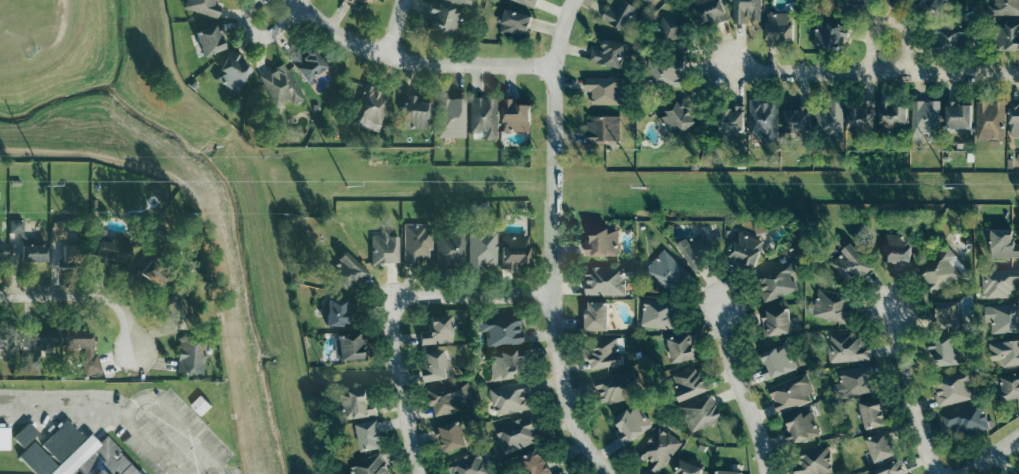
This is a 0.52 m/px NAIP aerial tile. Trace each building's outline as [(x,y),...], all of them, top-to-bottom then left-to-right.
[(215,19),(221,0),(187,0),(184,9),(215,19)] [(373,0),(350,0),(364,11),(373,0)] [(471,10),(475,0),(442,0),(471,10)] [(533,8),(537,0),(516,0),(533,8)] [(601,19),(632,35),(644,11),(623,0),(618,0),(613,9),(607,6),(601,19)] [(720,0),(690,0),(702,25),(726,14),(720,0)] [(759,22),(759,0),(732,0),(732,22),(759,22)] [(845,12),(857,0),(834,0),(845,12)] [(946,0),(923,0),(936,12),(946,0)] [(993,3),(985,3),(985,15),(1018,15),(1018,0),(993,0),(993,3)] [(429,30),(455,38),(463,13),(437,5),(429,30)] [(524,40),(532,16),(506,7),(498,32),(524,40)] [(793,12),(765,12),(765,43),(793,43),(793,12)] [(692,22),(659,17),(655,45),(689,50),(692,22)] [(818,20),(812,45),(840,53),(847,28),(818,20)] [(995,50),(1018,50),(1018,23),(995,23),(995,50)] [(964,37),(972,37),(972,24),(930,24),(930,53),(964,53),(964,37)] [(195,33),(204,56),(225,48),(216,25),(195,33)] [(626,42),(603,38),(601,49),(591,48),(589,62),(622,67),(626,42)] [(305,82),(326,67),(311,47),(301,54),(296,47),(285,55),(305,82)] [(252,67),(230,53),(213,79),(236,93),(252,67)] [(683,87),(684,59),(649,57),(647,85),(683,87)] [(301,100),(285,64),(260,75),(276,111),(301,100)] [(584,91),(590,91),(590,104),(622,104),(622,77),(584,77),(584,91)] [(352,125),(378,132),(389,93),(363,85),(352,125)] [(429,130),(430,98),(403,98),(402,129),(429,130)] [(497,98),(469,98),(469,136),(497,136),(497,98)] [(529,131),(529,102),(518,102),(518,98),(503,98),(503,131),(529,131)] [(674,138),(697,120),(681,98),(657,116),(674,138)] [(464,99),(439,99),(439,138),(464,138),(464,99)] [(776,99),(749,99),(749,135),(776,135),(776,99)] [(815,141),(842,141),(842,99),(828,99),(828,107),(815,107),(815,141)] [(861,104),(847,104),(847,129),(873,129),(873,99),(861,99),(861,104)] [(878,132),(904,133),(904,101),(879,100),(878,132)] [(938,101),(911,101),(911,140),(938,140),(938,101)] [(946,130),(971,130),(971,101),(946,101),(946,130)] [(1004,101),(976,101),(976,139),(1004,139),(1004,101)] [(1009,135),(1018,135),(1018,104),(1009,104),(1009,135)] [(743,133),(743,105),(718,105),(718,133),(743,133)] [(784,133),(809,133),(809,107),(784,107),(784,133)] [(620,116),(586,116),(586,141),(620,141),(620,116)] [(417,266),(417,258),(430,258),(430,224),(403,224),(403,266),(417,266)] [(463,227),(451,227),(451,235),(436,235),(436,268),(463,268),(463,227)] [(590,255),(619,255),(619,228),(590,228),(590,255)] [(695,270),(718,255),(700,229),(677,245),(695,270)] [(993,229),(993,257),(1018,257),(1018,243),(1013,243),(1013,229),(993,229)] [(127,262),(131,244),(104,239),(106,231),(98,230),(93,255),(127,262)] [(468,268),(496,268),(496,230),(468,230),(468,268)] [(763,241),(738,231),(726,260),(752,270),(763,241)] [(911,235),(885,232),(882,264),(908,267),(911,235)] [(398,235),(370,235),(370,265),(398,265),(398,235)] [(501,268),(528,268),(528,235),(501,235),(501,268)] [(59,248),(64,263),(77,259),(72,244),(59,248)] [(846,285),(869,270),(854,244),(830,259),(846,285)] [(22,262),(46,262),(46,245),(22,245),(22,262)] [(915,271),(932,293),(965,269),(948,246),(915,271)] [(690,275),(664,249),(645,269),(670,295),(690,275)] [(363,287),(366,262),(335,259),(332,284),(363,287)] [(763,301),(799,288),(790,262),(754,275),(763,301)] [(623,294),(623,266),(585,266),(585,294),(623,294)] [(981,269),(981,297),(1013,297),(1013,282),(1018,283),(1018,269),(981,269)] [(851,296),(817,289),(812,316),(845,323),(851,296)] [(181,293),(163,300),(171,322),(189,315),(181,293)] [(641,326),(675,329),(677,302),(644,299),(641,326)] [(326,300),(326,327),(349,327),(349,300),(326,300)] [(586,330),(608,330),(608,301),(586,301),(586,330)] [(959,302),(936,302),(936,327),(959,327),(959,302)] [(986,333),(1018,331),(1018,303),(984,305),(986,333)] [(763,335),(790,334),(789,308),(762,310),(763,335)] [(420,344),(451,344),(451,316),(429,316),(429,332),(420,332),(420,344)] [(521,345),(519,318),(477,320),(478,333),(486,332),(487,347),(521,345)] [(18,354),(18,328),(0,328),(0,353),(18,354)] [(58,347),(58,330),(33,330),(33,356),(24,356),(24,370),(39,370),(39,347),(58,347)] [(91,330),(68,330),(68,349),(91,349),(91,330)] [(696,359),(691,333),(667,338),(672,363),(696,359)] [(827,361),(870,361),(870,344),(861,345),(861,333),(826,334),(827,361)] [(361,359),(361,334),(335,335),(335,360),(361,359)] [(936,352),(937,365),(963,363),(961,338),(926,341),(927,353),(936,352)] [(592,367),(623,367),(623,339),(592,339),(592,367)] [(991,359),(999,358),(1000,366),(1018,364),(1018,340),(989,342),(991,359)] [(204,341),(178,341),(177,373),(203,373),(204,341)] [(756,354),(765,379),(795,369),(786,343),(756,354)] [(445,359),(444,351),(423,352),(425,380),(451,378),(450,359),(445,359)] [(521,378),(521,351),(490,352),(491,378),(521,378)] [(679,400),(710,391),(702,365),(671,374),(679,400)] [(874,393),(871,366),(836,370),(838,381),(832,382),(834,398),(874,393)] [(638,395),(631,368),(594,378),(601,404),(638,395)] [(937,406),(975,397),(969,371),(931,381),(937,406)] [(998,398),(1018,397),(1018,372),(996,374),(998,398)] [(768,386),(776,412),(814,401),(806,374),(768,386)] [(433,415),(471,408),(466,381),(428,388),(433,415)] [(532,408),(528,381),(489,388),(494,415),(532,408)] [(370,390),(339,392),(341,412),(353,411),(354,417),(372,415),(370,390)] [(690,432),(721,420),(711,394),(680,407),(690,432)] [(201,414),(210,405),(201,395),(191,404),(201,414)] [(886,425),(881,398),(859,401),(864,429),(886,425)] [(612,421),(628,442),(653,424),(637,402),(612,421)] [(941,413),(944,428),(959,425),(962,435),(988,429),(982,403),(941,413)] [(782,418),(791,444),(820,434),(811,409),(782,418)] [(495,426),(503,452),(542,441),(534,414),(495,426)] [(96,445),(70,418),(43,444),(70,471),(67,473),(142,473),(106,436),(96,445)] [(357,423),(360,451),(382,448),(379,420),(357,423)] [(441,451),(466,446),(461,421),(437,426),(441,451)] [(37,434),(28,424),(12,438),(21,449),(37,434)] [(658,473),(681,442),(658,426),(636,457),(658,473)] [(8,451),(8,429),(0,429),(0,451),(8,451)] [(898,454),(887,430),(865,440),(876,463),(898,454)] [(831,472),(828,446),(797,449),(798,463),(791,464),(793,473),(816,473),(831,472)] [(552,471),(536,448),(519,460),(529,473),(548,473),(552,471)] [(449,473),(491,473),(480,449),(445,464),(449,473)] [(381,453),(349,461),(352,473),(386,473),(381,453)] [(704,468),(682,459),(676,473),(702,473),(704,468)] [(871,473),(904,473),(898,460),(870,472),(871,473)]
